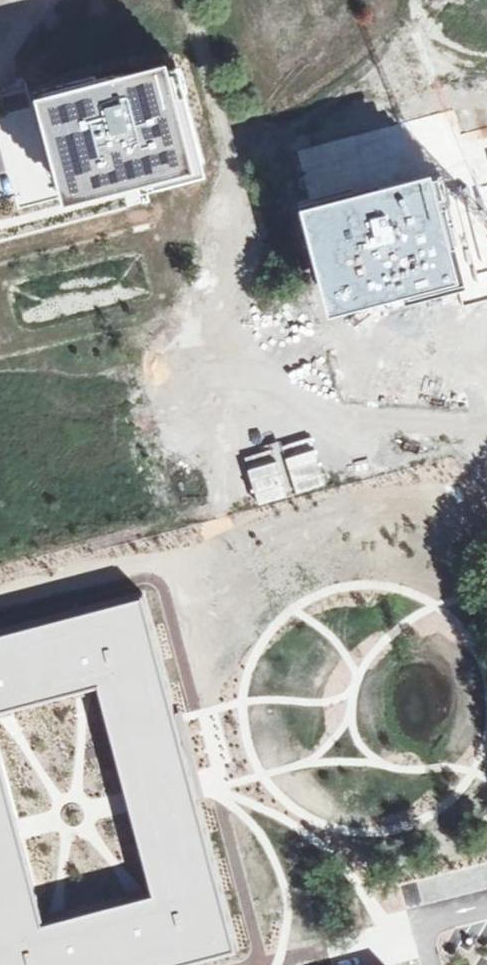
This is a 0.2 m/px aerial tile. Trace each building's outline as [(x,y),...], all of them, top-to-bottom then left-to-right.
[(174,65),(41,101),(68,199),(201,163),(174,65)] [(432,179),(301,211),(328,319),(459,287),(432,179)] [(238,947),(190,764),(145,591),(0,630),(0,715),(96,689),(153,900),(47,929),(0,755),(0,964),(169,964),(238,947)]
